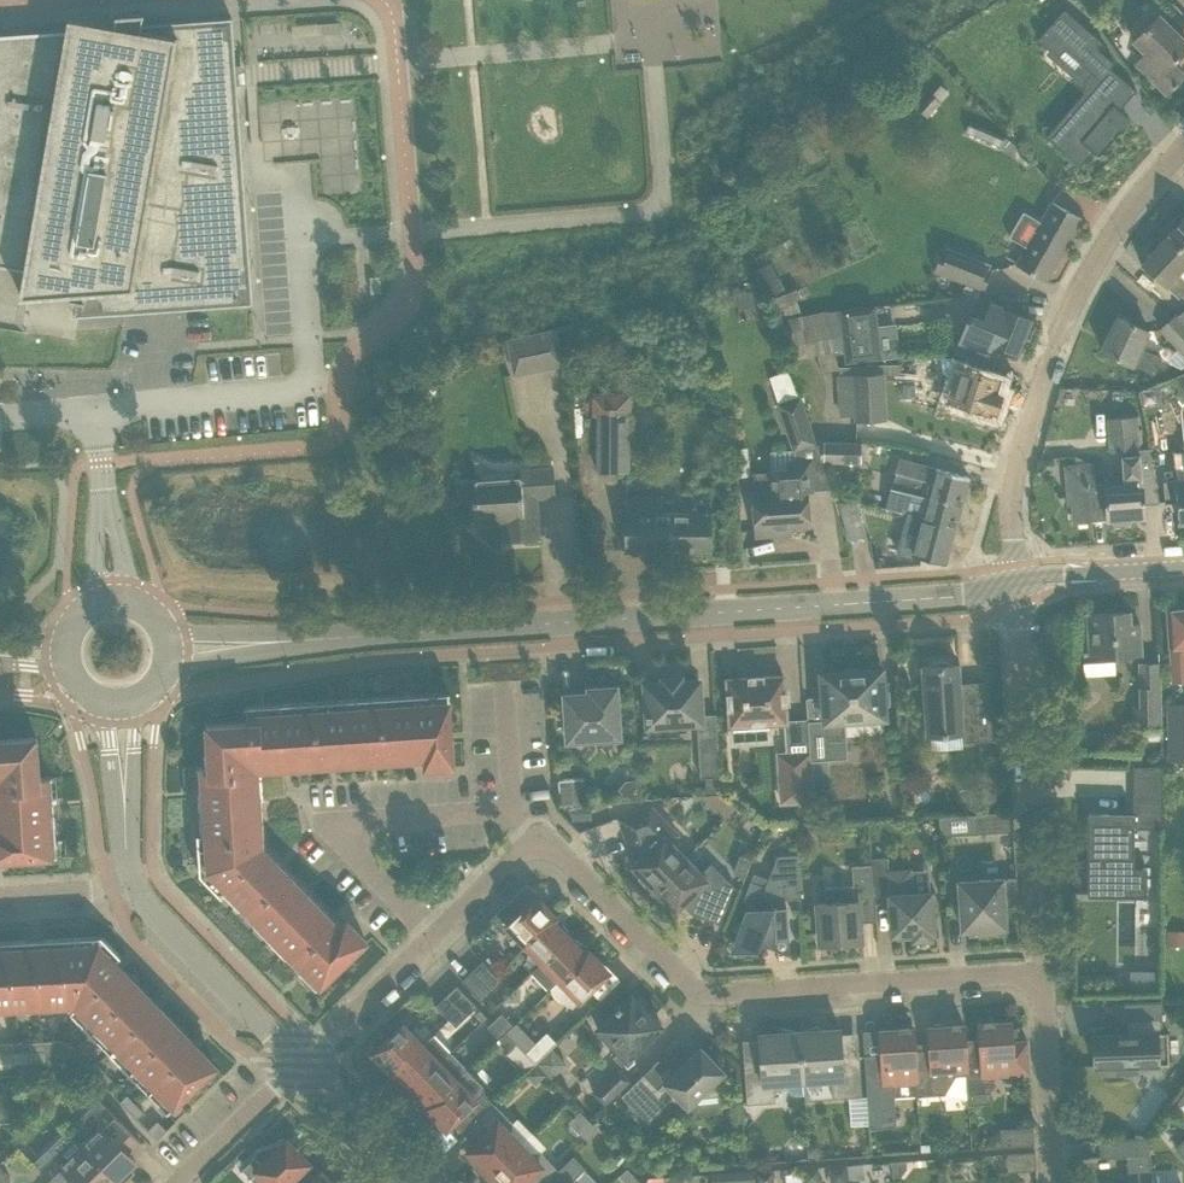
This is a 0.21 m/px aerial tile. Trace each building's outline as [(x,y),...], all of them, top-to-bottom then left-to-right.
[(1071,110),(1070,108),(1046,136),(1080,165),(1093,150),(1099,155),(1130,119),(1119,109),(1136,89),(1110,67),(1114,63),(1098,49),(1103,42),(1064,8),(1037,39),(1057,56),(1064,48),(1080,62),(1078,64),(1079,66),(1080,65),(1091,75),(1085,82),(1086,93),(1071,110)] [(0,35),(0,266),(24,270),(20,296),(30,295),(67,292),(68,292),(67,297),(75,299),(81,300),(78,316),(79,316),(126,312),(169,309),(205,306),(210,306),(248,303),(251,303),(252,303),(237,96),(236,85),(236,82),(236,76),(235,65),(231,18),(141,24),(143,14),(143,12),(116,14),(114,25),(68,17),(66,30),(0,35)] [(1172,28),(1158,13),(1131,41),(1144,53),(1133,64),(1155,84),(1156,83),(1166,94),(1183,76),(1171,63),(1183,51),(1183,40),(1172,28)] [(293,31),(339,30),(339,20),(292,22),(293,31)] [(1040,43),(1039,44),(1026,34),(1019,42),(1041,60),(1049,50),(1040,43)] [(916,93),(915,94),(906,90),(902,97),(911,101),(911,102),(929,111),(934,101),(916,93)] [(1001,146),(1005,136),(969,121),(965,131),(1001,146)] [(1081,218),(1061,206),(1051,200),(1039,221),(1024,212),(1010,236),(1025,246),(1014,264),(1045,281),(1081,218)] [(1166,235),(1167,236),(1166,236),(1183,252),(1183,215),(1166,235)] [(1183,269),(1183,252),(1166,236),(1141,264),(1183,304),(1183,277),(1180,273),(1183,269)] [(988,268),(990,263),(945,246),(936,270),(984,289),(992,270),(988,268)] [(765,298),(784,289),(771,262),(752,271),(765,298)] [(791,287),(773,297),(782,313),(800,304),(791,287)] [(754,290),(736,291),(737,308),(755,306),(754,290)] [(1017,352),(1031,319),(990,303),(984,316),(971,311),(959,340),(988,351),(992,342),(1017,352)] [(1175,315),(1183,324),(1183,307),(1175,315)] [(878,362),(872,311),(839,314),(844,366),(878,362)] [(1149,330),(1140,326),(1118,315),(1101,350),(1134,366),(1135,364),(1155,373),(1162,359),(1141,349),(1149,330)] [(1175,315),(1159,328),(1183,356),(1183,324),(1175,315)] [(563,366),(556,330),(555,328),(506,338),(514,376),(563,366)] [(958,354),(940,357),(942,371),(955,375),(948,398),(990,411),(991,408),(996,410),(1001,392),(997,390),(1001,377),(985,372),(986,369),(961,361),(962,356),(958,354)] [(901,375),(900,366),(900,364),(841,366),(841,374),(838,374),(839,419),(884,418),(883,376),(901,375)] [(937,406),(943,384),(906,376),(901,398),(937,406)] [(795,450),(819,449),(800,396),(778,403),(795,450)] [(629,416),(599,416),(597,416),(597,452),(629,452),(629,416)] [(1110,452),(1139,450),(1136,416),(1107,418),(1110,452)] [(825,441),(823,462),(861,463),(862,442),(825,441)] [(597,452),(597,470),(629,471),(629,452),(597,452)] [(955,526),(968,477),(898,458),(885,507),(906,512),(955,526)] [(1053,458),(1040,459),(1041,471),(1049,470),(1053,465),(1053,458)] [(832,486),(823,462),(822,459),(795,459),(787,459),(787,472),(750,473),(755,536),(777,535),(776,528),(810,526),(808,488),(832,486)] [(1152,469),(1141,469),(1140,461),(1121,462),(1123,484),(1105,486),(1105,483),(1104,483),(1107,520),(1110,520),(1115,525),(1126,524),(1131,518),(1145,517),(1144,504),(1159,502),(1152,469)] [(1104,483),(1095,483),(1094,463),(1065,465),(1067,495),(1071,495),(1073,523),(1107,520),(1104,483)] [(522,498),(555,496),(553,467),(517,470),(518,477),(476,480),(476,478),(458,479),(460,501),(473,501),(474,525),(503,523),(505,542),(525,541),(522,498)] [(1163,480),(1165,502),(1177,501),(1179,523),(1183,522),(1183,478),(1163,480)] [(625,495),(624,550),(652,550),(653,512),(643,511),(643,495),(625,495)] [(662,512),(662,495),(643,495),(643,511),(653,512),(652,550),(711,551),(712,513),(662,512)] [(866,536),(856,503),(839,503),(850,541),(866,536)] [(906,512),(894,553),(912,558),(912,555),(920,557),(945,564),(955,526),(906,512)] [(1167,609),(1171,681),(1183,681),(1183,608),(1167,609)] [(1139,623),(1130,624),(1129,611),(1087,614),(1089,651),(1082,651),(1084,675),(1116,673),(1115,656),(1141,654),(1139,623)] [(946,661),(943,660),(940,660),(938,660),(935,661),(933,662),(931,663),(929,666),(922,666),(926,734),(961,732),(962,742),(993,740),(989,681),(960,683),(958,664),(951,664),(950,663),(948,662),(946,661)] [(1160,729),(1163,729),(1161,661),(1138,662),(1140,705),(1132,705),(1133,730),(1142,730),(1142,741),(1160,741),(1160,729)] [(882,670),(883,670),(882,669),(820,673),(821,674),(822,674),(825,720),(809,721),(811,761),(826,760),(847,758),(845,720),(865,719),(865,712),(884,711),(884,703),(888,703),(887,682),(882,682),(882,670)] [(786,692),(784,692),(783,675),(727,679),(731,746),(774,743),(773,722),(786,721),(785,704),(787,704),(786,692)] [(676,723),(701,721),(698,681),(646,684),(647,713),(646,713),(647,718),(648,717),(649,735),(676,733),(676,723)] [(567,740),(620,737),(616,686),(588,688),(588,693),(564,694),(567,740)] [(448,694),(449,694),(449,692),(413,694),(416,747),(417,760),(424,760),(424,761),(425,761),(425,767),(429,767),(429,768),(450,766),(450,765),(453,765),(453,759),(454,759),(454,757),(453,757),(452,751),(448,694)] [(396,748),(416,747),(413,694),(380,697),(384,756),(396,755),(396,748)] [(372,757),(384,756),(380,697),(347,699),(351,751),(371,750),(372,757)] [(330,752),(351,751),(347,699),(314,701),(318,760),(330,760),(330,752)] [(305,761),(318,760),(314,701),(281,703),(285,755),(305,754),(305,761)] [(249,758),(285,755),(281,703),(245,706),(245,707),(246,707),(247,722),(249,758)] [(1055,716),(1072,715),(1072,703),(1055,704),(1055,716)] [(1183,760),(1183,705),(1166,705),(1167,760),(1183,760)] [(250,774),(249,758),(247,722),(206,725),(209,766),(196,766),(197,777),(250,774)] [(39,777),(37,736),(0,739),(0,790),(52,787),(52,776),(39,777)] [(700,777),(719,776),(717,737),(697,738),(700,777)] [(1146,755),(1146,765),(1162,765),(1162,750),(1152,750),(1146,755)] [(781,802),(813,800),(812,793),(810,761),(809,752),(788,753),(790,782),(780,783),(781,802)] [(811,761),(810,761),(812,793),(828,792),(826,760),(811,761)] [(903,772),(911,772),(910,762),(902,762),(903,772)] [(254,798),(252,798),(250,774),(197,777),(200,815),(255,811),(254,798)] [(562,804),(585,803),(584,779),(561,780),(562,804)] [(55,827),(52,787),(0,790),(0,800),(1,815),(0,815),(0,830),(55,827)] [(1088,813),(1087,896),(1146,896),(1146,866),(1134,866),(1134,828),(1161,828),(1162,797),(1132,797),(1132,813),(1088,813)] [(584,805),(571,806),(572,821),(585,820),(584,805)] [(671,841),(678,834),(651,806),(619,818),(630,850),(638,858),(631,865),(641,875),(638,877),(648,889),(650,892),(686,857),(671,841)] [(198,849),(252,845),(257,845),(255,811),(200,815),(201,834),(198,835),(198,834),(197,834),(198,849)] [(977,833),(1013,830),(1012,811),(976,813),(977,833)] [(57,856),(55,827),(0,830),(0,859),(57,856)] [(257,857),(253,853),(252,845),(198,849),(199,875),(218,894),(257,857)] [(245,915),(284,877),(261,853),(257,857),(218,894),(221,897),(222,896),(221,895),(223,893),(245,915)] [(786,898),(800,897),(797,854),(777,855),(765,886),(750,881),(743,899),(752,902),(752,910),(746,910),(731,950),(758,949),(760,943),(768,947),(771,938),(772,939),(772,938),(788,937),(786,898)] [(740,855),(734,870),(743,880),(751,859),(740,855)] [(711,863),(701,872),(686,857),(650,892),(652,894),(664,904),(666,901),(676,910),(683,904),(691,912),(720,923),(734,886),(711,863)] [(887,857),(871,858),(873,892),(890,891),(890,895),(889,895),(892,934),(913,932),(914,938),(931,937),(930,931),(933,931),(930,892),(912,893),(910,869),(888,871),(887,857)] [(858,893),(872,893),(871,864),(851,865),(853,885),(824,887),(825,902),(817,903),(820,944),(861,942),(858,893)] [(268,939),(308,901),(284,877),(245,915),(268,939)] [(1004,910),(1019,909),(1016,877),(959,881),(962,929),(968,929),(969,935),(978,935),(1006,929),(1005,926),(1004,910)] [(508,902),(490,919),(490,920),(504,933),(509,928),(525,945),(555,916),(543,904),(536,897),(537,896),(540,893),(538,892),(529,885),(527,883),(508,902)] [(292,964),(331,925),(308,901),(268,939),(292,964)] [(553,919),(556,916),(555,916),(525,945),(542,962),(571,935),(562,923),(559,926),(553,919)] [(341,924),(340,925),(336,920),(331,925),(292,964),(316,989),(356,950),(356,951),(360,947),(361,947),(362,946),(361,946),(366,941),(363,938),(364,938),(350,923),(349,924),(346,921),(342,925),(341,924)] [(114,961),(121,955),(101,935),(66,937),(70,1004),(74,1004),(76,1006),(70,1012),(103,1045),(151,999),(114,961)] [(579,947),(582,944),(571,935),(542,962),(531,972),(548,990),(589,951),(589,950),(586,953),(579,947)] [(15,1007),(70,1004),(66,937),(12,940),(15,1007)] [(15,1007),(12,940),(0,941),(0,1008),(15,1007)] [(599,967),(601,963),(589,951),(548,990),(549,991),(551,988),(554,994),(560,1000),(567,1005),(573,1006),(606,974),(599,967)] [(492,991),(502,981),(482,960),(472,970),(492,991)] [(482,1001),(492,991),(472,970),(461,980),(482,1001)] [(466,1016),(476,1006),(456,985),(446,995),(466,1016)] [(640,998),(637,999),(631,994),(620,1005),(619,1004),(595,1027),(626,1060),(662,1025),(645,1008),(646,1005),(640,998)] [(456,1026),(466,1016),(446,995),(435,1005),(456,1026)] [(135,1078),(183,1032),(151,999),(103,1045),(135,1078)] [(1168,1032),(1161,1032),(1160,1001),(1126,1002),(1127,1033),(1094,1034),(1094,1035),(1094,1041),(1093,1041),(1093,1042),(1094,1042),(1094,1046),(1093,1046),(1093,1047),(1094,1047),(1094,1052),(1093,1052),(1093,1053),(1094,1053),(1094,1057),(1093,1057),(1093,1058),(1094,1058),(1094,1064),(1095,1064),(1095,1065),(1116,1064),(1116,1073),(1136,1072),(1136,1065),(1169,1064),(1168,1032)] [(501,1012),(494,1020),(506,1032),(513,1025),(501,1012)] [(964,1025),(963,1025),(968,1094),(991,1092),(990,1075),(991,1075),(1005,1074),(1029,1072),(1027,1040),(1013,1041),(1011,1022),(994,1023),(992,1019),(984,1024),(978,1024),(980,1038),(965,1039),(964,1025)] [(499,1038),(506,1032),(494,1020),(488,1026),(499,1038)] [(546,1031),(535,1043),(515,1022),(513,1025),(506,1032),(516,1042),(552,1078),(566,1063),(551,1047),(557,1042),(546,1031)] [(963,1025),(943,1026),(942,1023),(933,1023),(932,1027),(928,1027),(929,1049),(915,1050),(914,1028),(913,1028),(917,1096),(945,1094),(956,1075),(965,1074),(968,1104),(963,1025)] [(422,1044),(419,1041),(402,1024),(376,1050),(383,1057),(380,1061),(392,1073),(422,1044)] [(840,1028),(821,1030),(818,1025),(803,1031),(800,1031),(803,1083),(832,1081),(833,1099),(862,1097),(859,1059),(842,1060),(840,1028)] [(913,1028),(909,1029),(908,1025),(899,1029),(880,1031),(881,1053),(863,1055),(868,1129),(883,1128),(882,1126),(897,1125),(895,1095),(915,1094),(915,1096),(917,1096),(913,1028)] [(761,1062),(744,1064),(745,1088),(746,1103),(775,1101),(774,1089),(787,1088),(795,1094),(804,1093),(803,1083),(800,1031),(797,1031),(781,1027),(778,1032),(759,1034),(759,1039),(761,1062)] [(167,1112),(215,1065),(183,1032),(135,1078),(167,1112)] [(506,1032),(499,1038),(509,1048),(516,1042),(506,1032)] [(411,1090),(450,1051),(434,1034),(423,1044),(422,1044),(392,1073),(393,1074),(396,1071),(402,1077),(400,1081),(411,1090)] [(78,1055),(64,1040),(0,1043),(0,1075),(51,1073),(69,1092),(83,1076),(78,1072),(91,1056),(83,1049),(78,1055)] [(724,1071),(708,1054),(700,1047),(658,1088),(644,1074),(622,1095),(649,1122),(670,1101),(679,1100),(688,1109),(700,1097),(721,1095),(719,1077),(719,1076),(724,1071)] [(426,1108),(467,1069),(450,1051),(411,1090),(419,1101),(423,1099),(429,1105),(426,1108)] [(98,1077),(105,1070),(96,1062),(89,1069),(98,1077)] [(606,1105),(631,1081),(618,1067),(592,1092),(606,1105)] [(483,1092),(487,1089),(467,1069),(426,1108),(438,1121),(442,1118),(449,1126),(453,1122),(463,1133),(494,1103),(483,1092)] [(107,1086),(114,1079),(105,1070),(98,1077),(107,1086)] [(130,1110),(136,1103),(127,1094),(120,1102),(130,1110)] [(1173,1106),(1181,1114),(1183,1112),(1183,1099),(1182,1097),(1173,1106)] [(121,1122),(98,1098),(85,1111),(85,1124),(94,1134),(81,1146),(117,1182),(123,1182),(135,1171),(130,1165),(135,1161),(125,1150),(136,1139),(140,1143),(141,1142),(121,1122)] [(139,1119),(146,1112),(136,1103),(130,1110),(139,1119)] [(494,1103),(463,1133),(480,1150),(468,1161),(485,1177),(520,1143),(509,1132),(512,1129),(512,1122),(494,1103)] [(157,1139),(167,1130),(157,1120),(148,1129),(157,1139)] [(589,1120),(578,1131),(587,1139),(598,1128),(589,1120)] [(1001,1147),(1034,1144),(1033,1126),(1000,1129),(1001,1147)] [(1113,1155),(1147,1152),(1146,1137),(1112,1140),(1113,1155)] [(485,1177),(490,1182),(544,1182),(559,1169),(541,1151),(533,1151),(530,1154),(520,1143),(485,1177)] [(309,1162),(292,1145),(285,1152),(280,1146),(262,1164),(255,1156),(242,1169),(256,1182),(264,1182),(266,1181),(268,1182),(288,1182),(304,1167),(309,1162)] [(81,1146),(69,1158),(59,1147),(48,1148),(33,1162),(54,1182),(117,1182),(81,1146)] [(1007,1171),(1036,1169),(1035,1152),(1006,1153),(1007,1171)] [(544,1182),(599,1182),(585,1169),(586,1167),(574,1154),(559,1169),(544,1182)] [(901,1176),(906,1168),(905,1161),(892,1162),(893,1177),(901,1176)] [(862,1162),(846,1164),(848,1179),(864,1177),(862,1162)] [(10,1178),(0,1167),(0,1182),(10,1182),(10,1178)] [(304,1167),(288,1182),(319,1182),(304,1167)] [(627,1182),(629,1182),(636,1176),(627,1167),(619,1175),(627,1182)] [(803,1169),(804,1182),(812,1182),(819,1182),(818,1167),(803,1169)] [(754,1170),(711,1173),(711,1182),(755,1182),(754,1170)] [(756,1172),(758,1182),(769,1182),(772,1179),(771,1170),(756,1172)] [(684,1175),(665,1176),(665,1182),(684,1182),(684,1175)]
